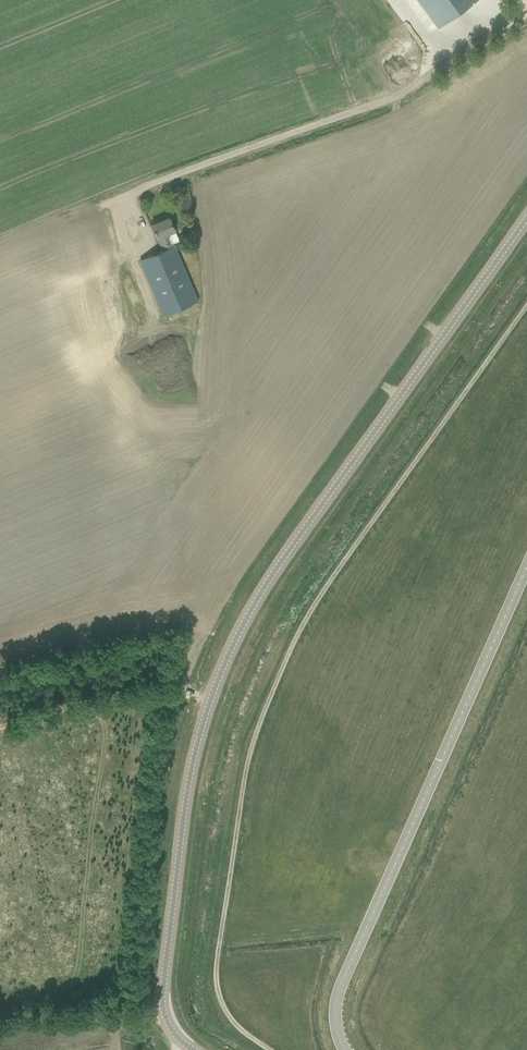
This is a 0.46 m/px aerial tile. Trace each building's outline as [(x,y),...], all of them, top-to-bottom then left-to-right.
[(438,26),(474,0),(419,0),(438,26)] [(165,250),(140,260),(144,270),(163,315),(198,301),(187,272),(175,245),(180,243),(173,227),(169,217),(151,225),(159,242),(162,241),(165,250)]
